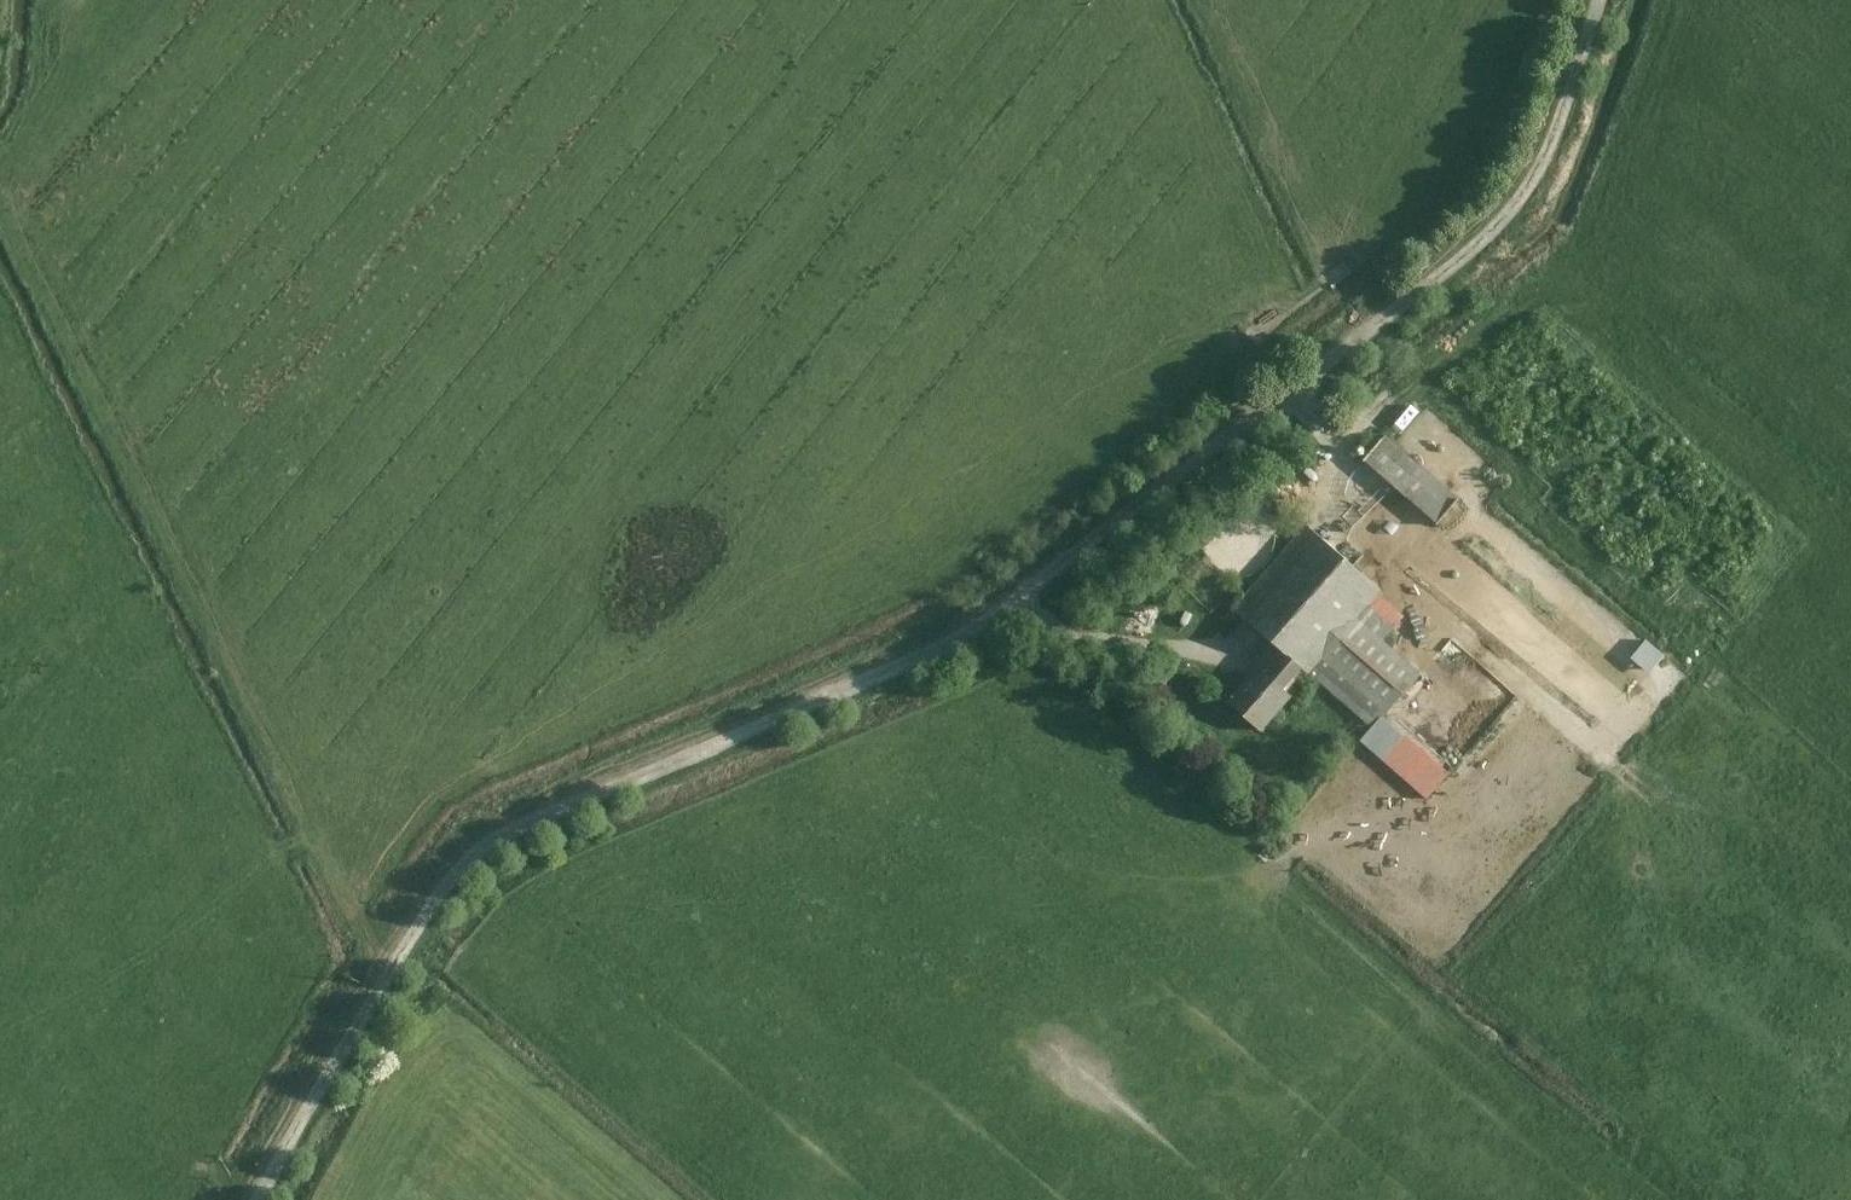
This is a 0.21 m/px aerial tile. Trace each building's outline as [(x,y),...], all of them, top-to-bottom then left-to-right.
[(1399,437),(1372,463),(1435,522),(1460,493),(1399,437)] [(1292,703),(1283,695),(1303,673),(1308,677),(1310,674),(1372,730),(1360,743),(1427,803),(1448,779),(1384,721),(1421,680),(1381,645),(1404,620),(1379,598),(1382,595),(1309,529),(1235,612),(1284,656),(1264,678),(1258,672),(1226,707),(1261,738),(1292,703)]
